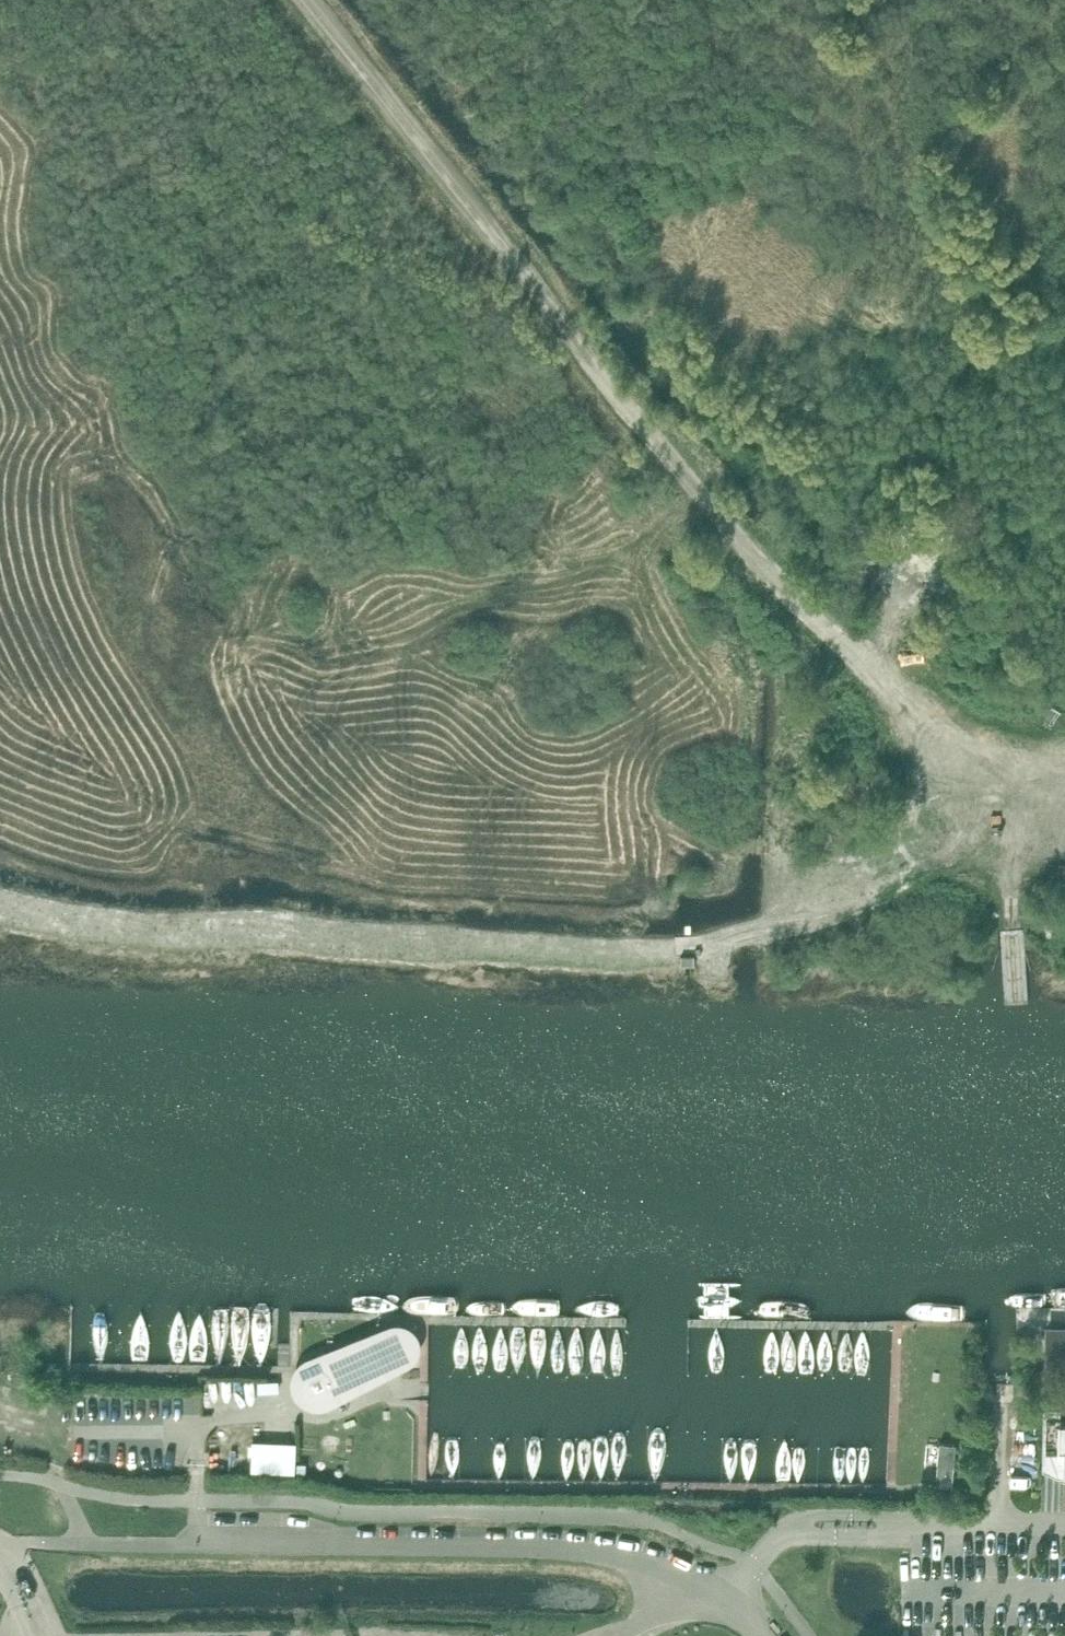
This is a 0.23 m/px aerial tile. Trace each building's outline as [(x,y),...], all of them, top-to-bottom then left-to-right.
[(693,955),(680,955),(680,964),(693,964),(693,955)] [(1059,1342),(1047,1342),(1046,1364),(1064,1364),(1064,1339),(1061,1338),(1059,1342)] [(383,1371),(385,1367),(386,1363),(387,1359),(386,1355),(385,1351),(383,1347),(380,1344),(377,1342),(373,1340),(369,1339),(365,1339),(360,1340),(309,1361),(312,1367),(306,1371),(303,1377),(302,1383),(304,1389),(307,1394),(313,1397),(319,1398),(325,1397),(328,1402),(377,1376),(380,1374),(383,1371)] [(1045,1406),(1045,1407),(1061,1407),(1062,1407),(1062,1392),(1045,1392),(1045,1406)] [(1060,1421),(1061,1407),(1045,1407),(1044,1407),(1043,1469),(1059,1475),(1064,1475),(1064,1421),(1060,1421)] [(253,1461),(298,1462),(299,1430),(254,1429),(253,1461)] [(957,1430),(936,1430),(936,1473),(957,1473),(957,1430)]
